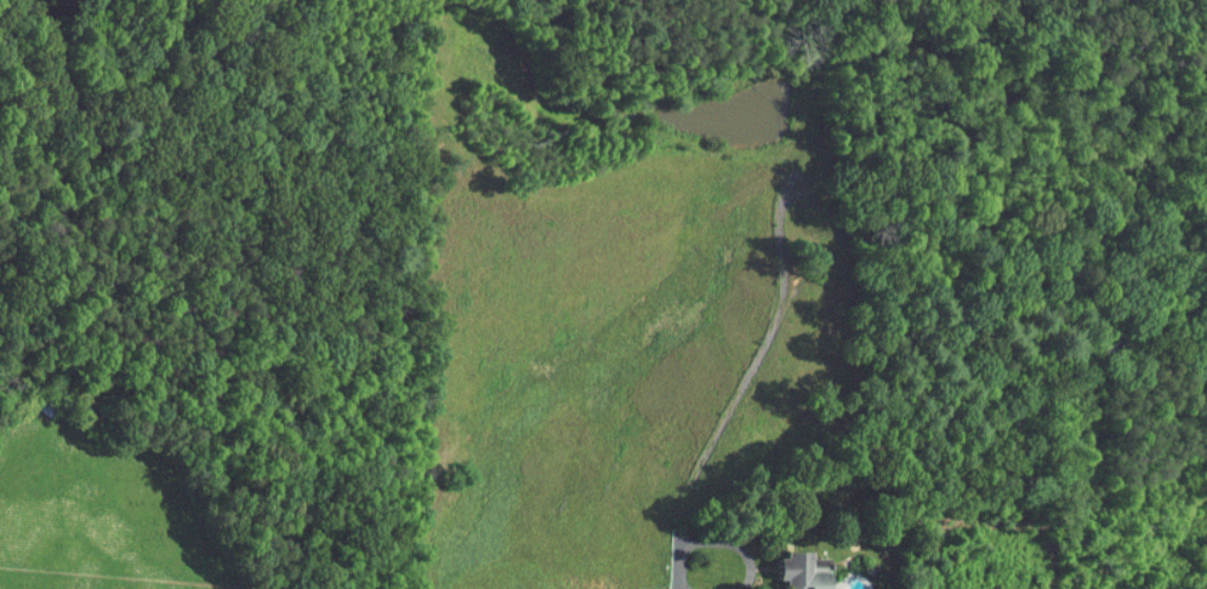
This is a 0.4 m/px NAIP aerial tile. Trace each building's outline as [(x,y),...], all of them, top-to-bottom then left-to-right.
[(790,588),(808,588),(808,566),(789,566),(789,546),(755,547),(756,573),(767,572),(767,588),(790,588)]
